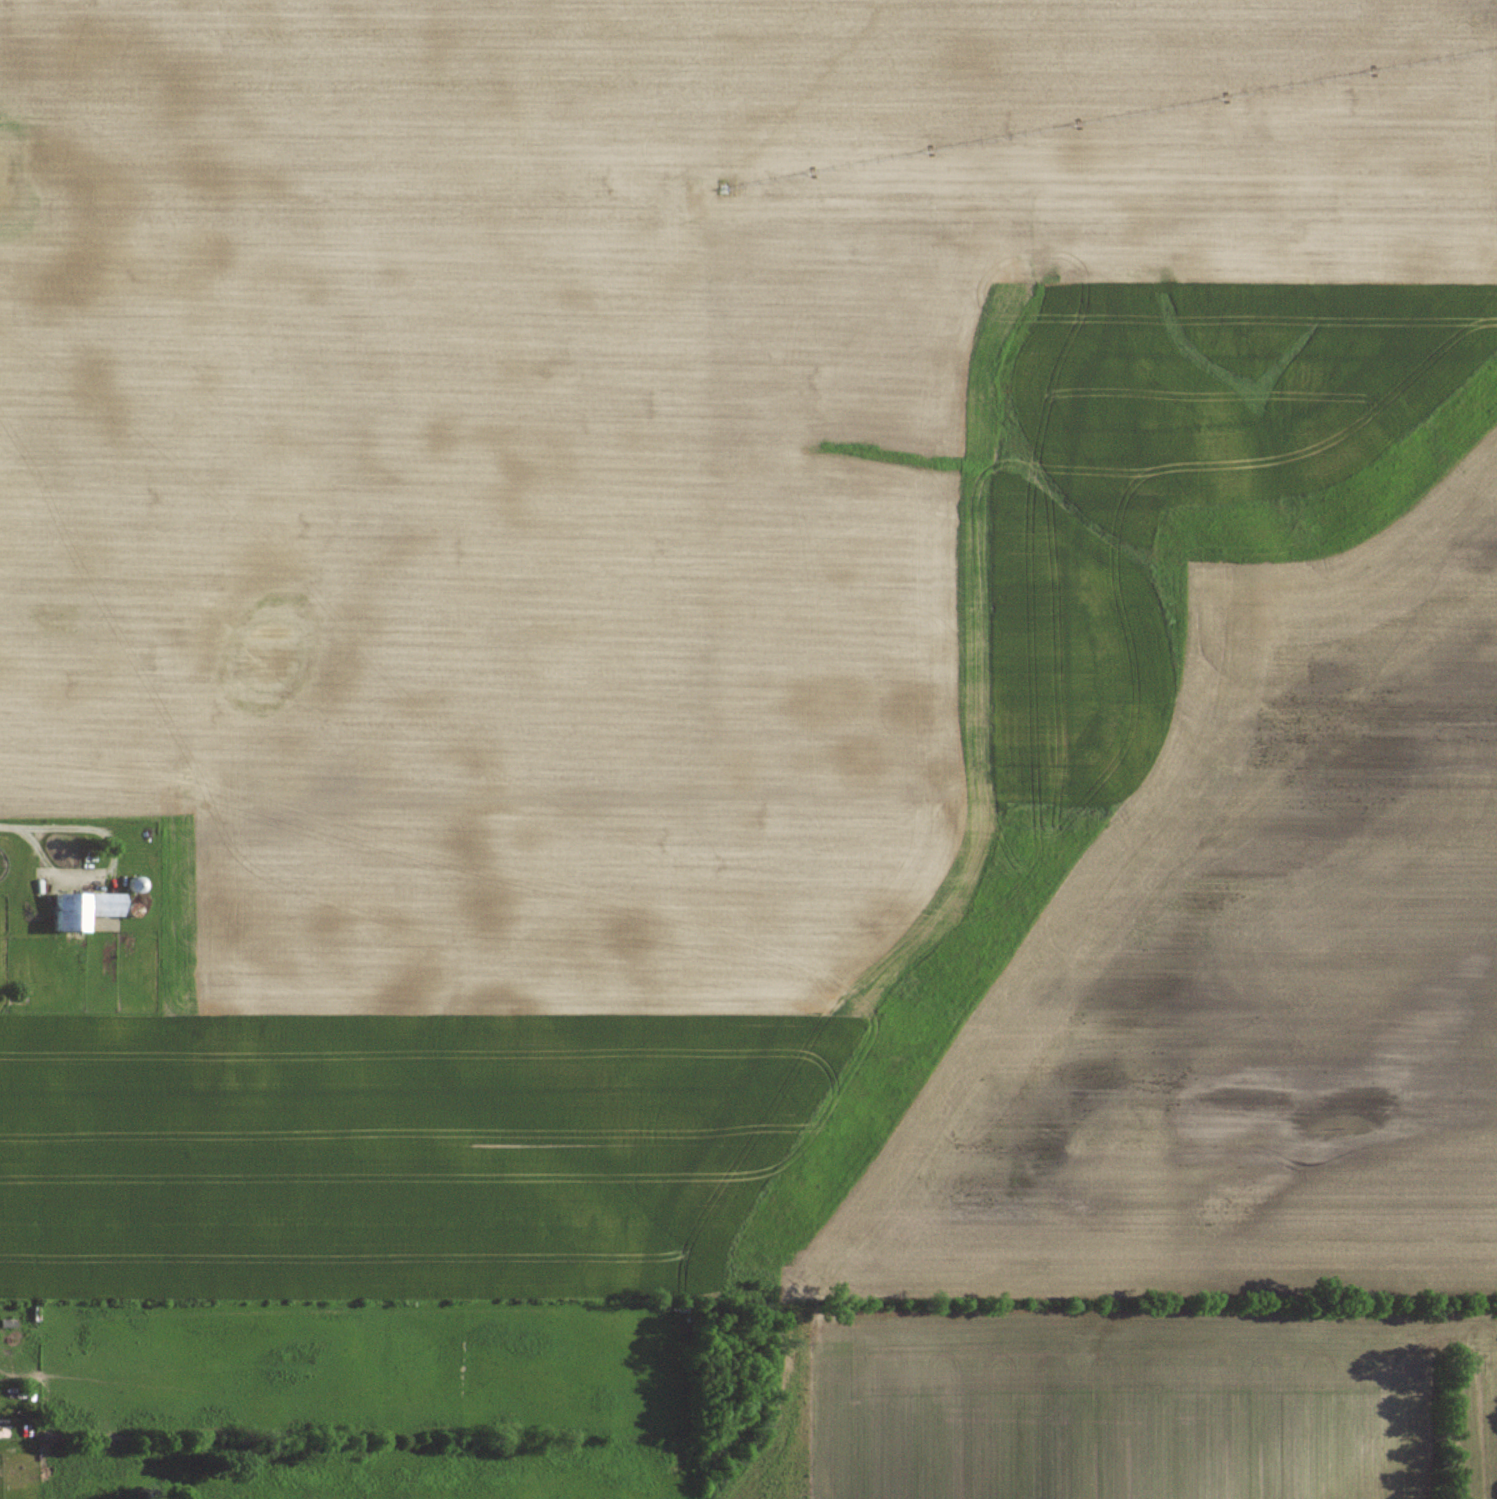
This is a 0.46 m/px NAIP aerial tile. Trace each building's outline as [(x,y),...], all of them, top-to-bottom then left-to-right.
[(139,891),(139,879),(126,879),(126,891),(139,891)] [(49,931),(81,931),(81,914),(118,915),(118,893),(49,893),(49,931)]
